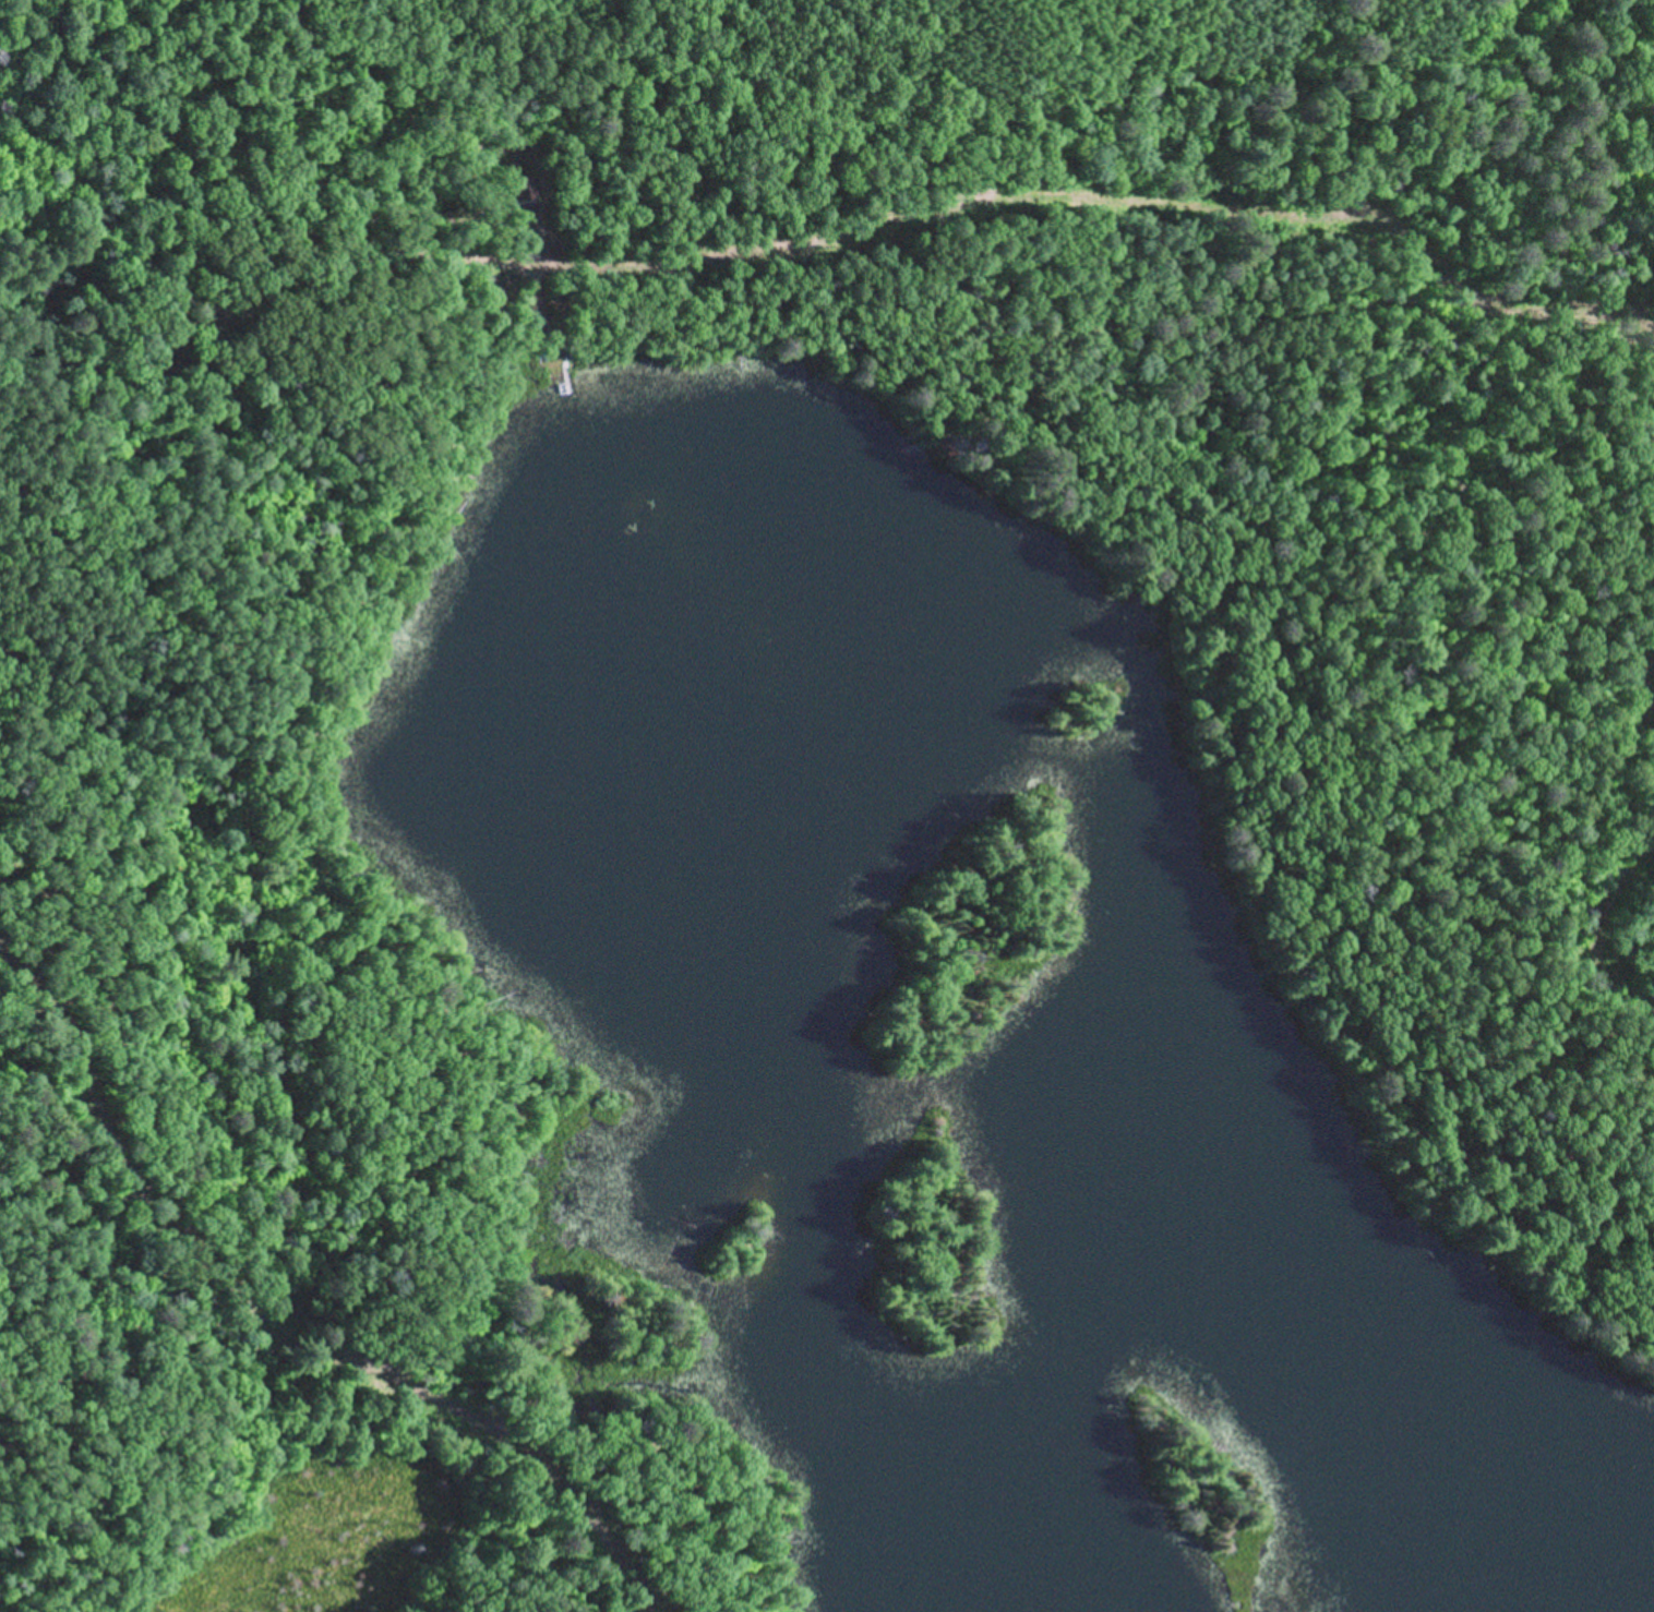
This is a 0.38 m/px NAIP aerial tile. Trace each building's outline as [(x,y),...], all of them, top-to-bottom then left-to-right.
[(514,180),(535,176),(539,199),(517,202),(514,180)] [(501,286),(499,291),(494,293),(488,290),(486,284),(489,279),(493,277),(499,279),(501,286)]
